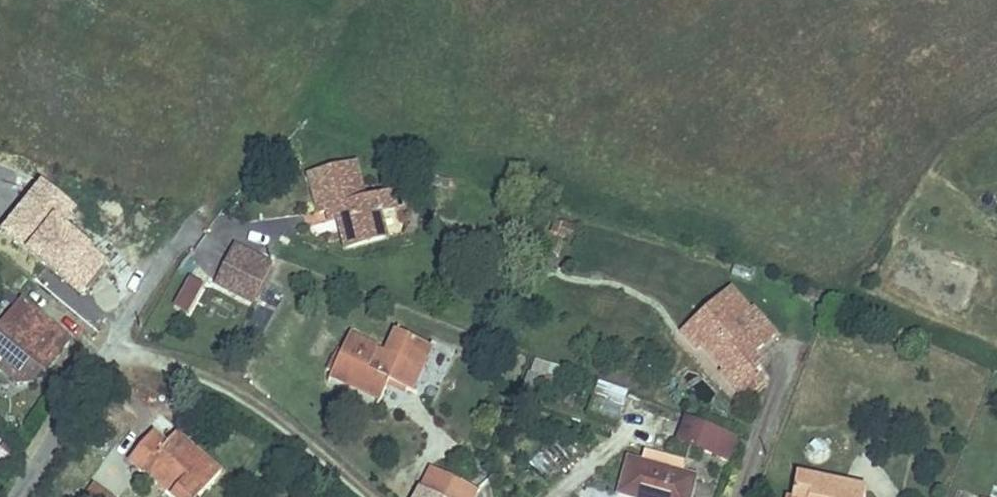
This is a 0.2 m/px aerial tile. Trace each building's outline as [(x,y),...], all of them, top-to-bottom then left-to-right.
[(342,212),(356,251),(392,238),(385,218),(403,212),(397,193),(371,202),(357,165),(315,180),(328,217),(342,212)] [(222,277),(265,293),(274,271),(231,254),(222,277)] [(99,332),(119,304),(112,298),(121,286),(79,256),(59,283),(100,313),(90,326),(99,332)] [(185,275),(174,308),(191,314),(203,281),(185,275)] [(735,282),(685,318),(699,341),(709,334),(727,359),(721,363),(736,383),(763,363),(753,349),(780,329),(760,301),(753,306),(735,282)] [(0,329),(0,341),(41,370),(66,336),(19,302),(0,329)] [(390,389),(410,398),(430,352),(395,337),(385,359),(348,343),(329,387),(382,409),(390,389)] [(585,424),(617,431),(626,389),(594,382),(585,424)] [(687,424),(679,447),(721,464),(730,439),(687,424)] [(169,496),(200,496),(222,470),(176,433),(166,445),(153,434),(129,465),(169,496)] [(605,493),(616,496),(689,496),(694,486),(674,478),(678,469),(639,453),(634,464),(618,457),(605,493)] [(418,496),(478,496),(480,492),(429,470),(418,496)] [(794,472),(788,496),(862,496),(864,486),(794,472)]
